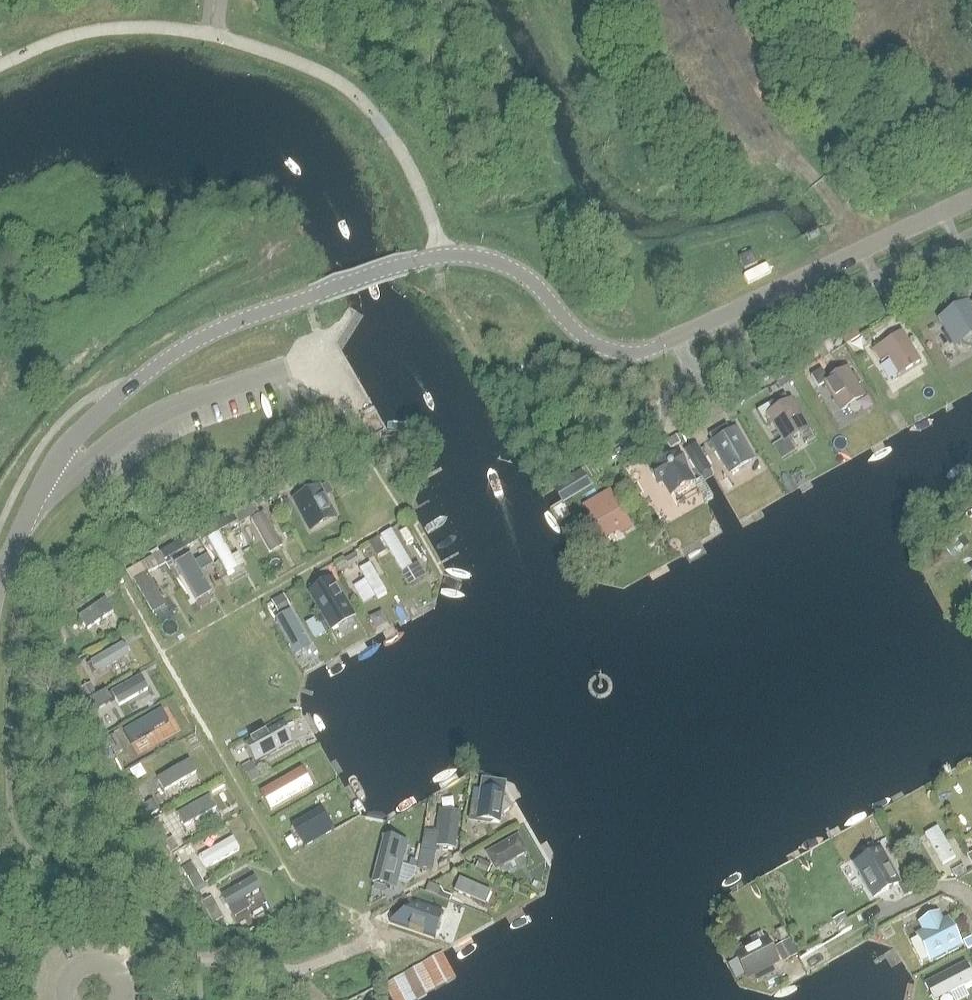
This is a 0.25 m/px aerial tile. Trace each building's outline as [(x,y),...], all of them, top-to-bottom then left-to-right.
[(942,320),(956,343),(960,341),(962,345),(967,348),(971,347),(971,301),(942,320)] [(852,332),(842,338),(846,345),(856,339),(852,332)] [(920,361),(902,333),(875,350),(881,361),(889,356),(899,374),(920,361)] [(847,370),(829,381),(822,370),(812,377),(819,388),(826,383),(842,410),(864,397),(847,370)] [(789,377),(778,383),(780,387),(791,381),(789,377)] [(772,412),(768,405),(758,411),(766,426),(773,422),(785,442),(808,428),(791,401),(772,412)] [(731,472),(752,460),(735,430),(723,437),(719,430),(710,435),(714,442),(731,472)] [(680,445),(675,438),(666,443),(670,450),(680,445)] [(698,475),(699,475),(709,469),(711,468),(696,443),(684,450),(698,475)] [(678,452),(649,469),(658,485),(662,483),(670,496),(695,481),(678,452)] [(553,489),(561,502),(589,484),(582,472),(553,489)] [(320,484),(291,499),(310,532),(338,517),(326,495),(333,492),(328,482),(321,486),(320,484)] [(583,505),(589,515),(600,534),(617,525),(622,533),(632,527),(610,489),(583,505)] [(233,513),(240,526),(250,520),(243,508),(233,513)] [(268,555),(280,549),(262,516),(251,522),(268,555)] [(234,527),(208,541),(226,573),(251,559),(234,527)] [(382,537),(409,587),(424,579),(407,547),(413,543),(407,531),(400,534),(397,529),(382,537)] [(182,539),(186,546),(197,540),(193,533),(182,539)] [(961,535),(951,543),(958,552),(968,544),(961,535)] [(368,543),(374,552),(380,548),(375,539),(368,543)] [(160,551),(152,556),(159,567),(166,563),(160,551)] [(354,552),(336,563),(341,573),(360,562),(354,552)] [(191,562),(180,568),(194,593),(205,587),(191,562)] [(362,604),(373,598),(376,604),(388,597),(371,565),(359,572),(365,583),(354,589),(362,604)] [(165,608),(146,574),(134,581),(152,615),(165,608)] [(333,582),(312,594),(331,627),(352,615),(333,582)] [(277,612),(289,606),(283,594),(271,601),(277,612)] [(113,616),(105,601),(76,616),(84,631),(113,616)] [(306,650),(289,618),(277,624),(294,656),(306,650)] [(50,633),(55,645),(69,638),(64,627),(50,633)] [(89,664),(95,676),(130,657),(123,645),(89,664)] [(111,695),(121,712),(152,695),(143,678),(111,695)] [(91,683),(78,690),(83,700),(96,693),(91,683)] [(90,713),(111,701),(105,690),(84,702),(90,713)] [(136,731),(142,742),(167,728),(161,717),(136,731)] [(277,724),(242,744),(253,763),(288,743),(277,724)] [(106,739),(115,755),(123,750),(114,734),(106,739)] [(241,768),(250,783),(260,778),(251,762),(241,768)] [(190,764),(157,782),(168,802),(202,784),(190,764)] [(302,768),(260,791),(271,810),(312,788),(302,768)] [(472,800),(469,819),(500,824),(501,815),(508,809),(503,803),(505,793),(479,789),(477,801),(472,800)] [(159,811),(153,799),(144,804),(150,816),(159,811)] [(210,799),(177,817),(188,837),(222,819),(210,799)] [(459,815),(439,812),(434,847),(454,850),(459,815)] [(295,832),(304,847),(335,829),(326,814),(295,832)] [(957,859),(938,828),(923,836),(942,868),(957,859)] [(518,835),(485,853),(495,871),(527,853),(518,835)] [(292,836),(285,840),(291,851),(297,847),(292,836)] [(178,849),(172,838),(165,842),(171,852),(178,849)] [(233,839),(198,858),(205,871),(240,852),(233,839)] [(382,844),(371,885),(395,891),(405,850),(382,844)] [(882,848),(852,864),(872,901),(902,884),(882,848)] [(471,866),(487,873),(491,865),(475,858),(471,866)] [(204,883),(191,862),(180,869),(193,889),(204,883)] [(255,879),(232,892),(240,906),(262,893),(255,879)] [(492,895),(461,882),(456,896),(486,908),(492,895)] [(440,888),(428,883),(425,892),(436,897),(440,888)] [(223,917),(211,897),(201,903),(213,923),(223,917)] [(421,902),(391,918),(436,934),(444,910),(421,902)] [(943,920),(939,912),(918,922),(923,931),(916,935),(930,962),(962,946),(948,918),(943,920)] [(844,914),(833,920),(840,935),(852,928),(844,914)] [(814,931),(818,939),(834,931),(830,923),(814,931)] [(765,937),(733,953),(747,980),(755,976),(757,981),(775,972),(772,967),(779,964),(765,937)] [(964,941),(968,949),(971,947),(971,938),(971,937),(964,941)] [(789,939),(775,947),(783,962),(797,955),(789,939)] [(955,967),(924,981),(933,999),(964,986),(955,967)]
